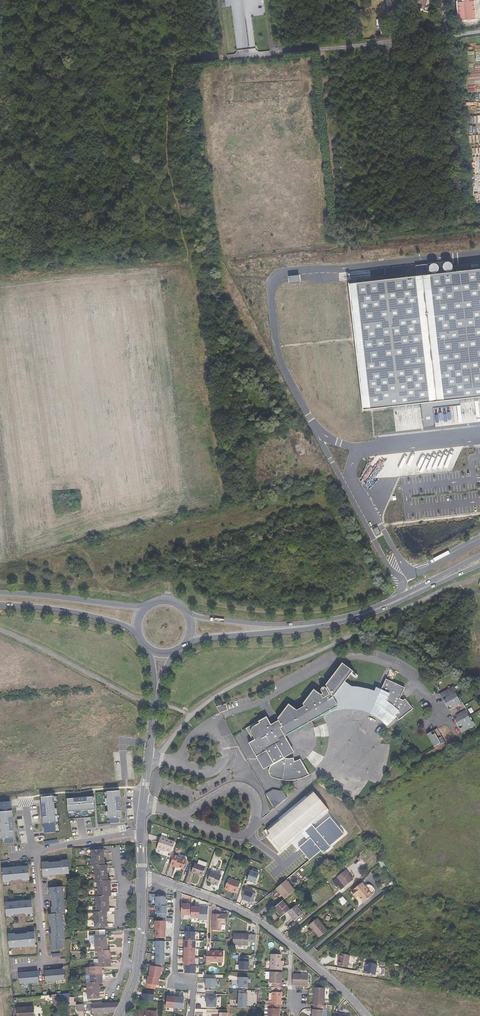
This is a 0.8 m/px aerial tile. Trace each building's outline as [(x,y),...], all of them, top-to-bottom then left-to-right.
[(457,1),(459,20),(475,19),(474,0),(469,0),(457,1)] [(348,285),(362,410),(479,397),(479,270),(348,285)] [(395,715),(396,716),(399,720),(413,708),(405,699),(403,700),(401,699),(400,699),(401,696),(405,687),(386,679),(381,690),(379,694),(374,692),(373,692),(372,692),(371,691),(370,691),(368,690),(366,690),(364,689),(361,689),(360,688),(358,688),(357,688),(355,688),(353,688),(351,687),(350,686),(344,682),(353,671),(342,663),(326,685),(327,687),(327,688),(325,690),(323,687),(322,686),(321,686),(321,687),(320,687),(320,688),(321,689),(323,692),(321,695),(314,689),(303,704),(304,706),(297,710),(289,704),(278,718),(279,720),(275,722),(271,725),(266,717),(246,728),(253,741),(249,743),(256,757),(266,751),(274,764),(271,766),(270,768),(269,770),(269,772),(269,774),(271,776),(272,777),(274,778),(278,779),(280,780),(285,780),(289,780),(291,780),(295,780),(299,779),(303,778),(306,777),(310,775),(302,762),(301,759),(295,761),(294,758),(284,758),(288,744),(288,742),(287,741),(287,739),(285,736),(323,714),(339,705),(346,695),(348,696),(350,697),(351,698),(352,698),(354,698),(356,699),(358,699),(359,699),(361,699),(362,699),(364,698),(365,698),(367,698),(367,697),(372,709),(370,712),(371,712),(372,713),(374,714),(375,714),(377,715),(378,716),(380,717),(381,718),(382,719),(384,720),(385,721),(386,722),(387,723),(395,715)] [(466,709),(462,702),(461,703),(454,691),(455,690),(453,686),(440,693),(442,697),(443,697),(445,696),(446,698),(445,699),(443,700),(447,707),(449,706),(450,705),(451,708),(450,708),(449,709),(453,717),(454,716),(456,715),(457,718),(456,719),(454,719),(458,726),(459,725),(461,725),(462,727),(461,728),(459,728),(462,733),(475,725),(473,721),(471,722),(465,710),(466,709)] [(461,703),(462,702),(455,690),(454,691),(461,703)] [(387,726),(396,716),(395,715),(387,723),(386,722),(385,721),(384,720),(382,719),(381,718),(380,717),(378,716),(377,715),(375,714),(374,714),(372,713),(371,712),(370,712),(372,709),(367,697),(367,698),(365,698),(364,698),(362,699),(361,699),(359,699),(358,699),(356,699),(354,698),(352,698),(351,698),(350,697),(348,696),(346,695),(339,705),(323,714),(324,716),(326,715),(328,714),(329,714),(331,713),(334,712),(337,711),(340,710),(343,710),(346,709),(350,709),(353,709),(356,709),(359,710),(362,711),(364,711),(367,712),(369,713),(372,715),(375,716),(376,717),(379,719),(381,720),(383,722),(384,723),(386,725),(387,726)] [(228,710),(226,704),(218,706),(220,713),(228,710)] [(473,721),(466,709),(465,710),(471,722),(473,721)] [(440,743),(441,744),(445,742),(437,728),(433,730),(434,732),(435,733),(432,735),(432,733),(431,732),(427,734),(434,746),(440,743)] [(294,752),(287,739),(287,741),(288,742),(288,744),(284,758),(294,752)] [(264,769),(274,764),(266,751),(256,757),(263,769),(264,769)] [(273,789),(265,794),(274,809),(288,801),(282,791),(273,789)] [(329,810),(312,790),(266,829),(270,834),(268,835),(281,851),(304,832),(313,824),(329,810)] [(107,792),(109,819),(110,819),(119,818),(122,818),(121,811),(117,811),(117,809),(117,800),(116,799),(120,798),(120,791),(107,792)] [(44,824),(55,823),(56,823),(54,796),(41,797),(42,804),(46,804),(47,817),(43,817),(43,824),(44,824)] [(67,799),(68,812),(95,810),(94,797),(87,798),(87,802),(75,803),(74,799),(67,799)] [(1,812),(11,811),(11,806),(11,801),(0,802),(0,803),(1,812)] [(13,838),(14,838),(14,831),(10,831),(9,818),(13,818),(12,811),(11,811),(1,812),(0,812),(0,820),(1,839),(4,839),(13,838)] [(344,834),(330,816),(316,827),(313,824),(304,832),(309,838),(298,847),(309,860),(321,850),(323,853),(330,847),(330,846),(344,834)] [(44,824),(45,833),(56,833),(55,823),(44,824)] [(157,849),(162,851),(162,849),(165,850),(171,853),(175,842),(161,837),(157,849)] [(104,849),(103,846),(91,847),(92,858),(104,857),(104,849)] [(179,857),(174,855),(170,864),(184,869),(186,861),(178,858),(179,857)] [(104,865),(104,857),(92,858),(92,866),(95,866),(104,865)] [(42,863),(43,875),(49,875),(50,876),(63,874),(69,873),(68,861),(61,861),(61,863),(62,865),(49,866),(49,864),(49,863),(42,863)] [(206,867),(198,864),(195,863),(191,873),(199,875),(200,874),(203,875),(206,867)] [(95,873),(107,873),(107,865),(104,865),(95,866),(95,873)] [(30,879),(29,867),(22,868),(22,867),(9,868),(9,869),(2,870),(3,882),(10,881),(10,879),(10,877),(22,876),(22,878),(23,880),(30,879)] [(258,873),(249,870),(246,880),(254,883),(258,873)] [(345,870),(337,877),(345,887),(353,880),(345,870)] [(214,883),(213,884),(218,886),(221,876),(211,872),(208,881),(211,882),(214,883)] [(108,881),(107,873),(95,873),(95,881),(98,881),(108,881)] [(228,878),(225,889),(236,893),(240,882),(228,878)] [(108,881),(98,881),(98,889),(111,888),(110,880),(108,881)] [(295,890),(286,880),(276,887),(282,894),(281,895),(285,899),(295,890)] [(357,894),(358,895),(363,902),(372,895),(362,882),(352,890),(356,895),(357,894)] [(51,908),(52,915),(61,914),(64,913),(64,907),(65,907),(63,893),(62,894),(62,887),(50,888),(50,895),(52,895),(54,895),(55,907),(53,907),(51,908)] [(98,889),(99,897),(108,896),(111,896),(111,888),(98,889)] [(254,893),(244,890),(241,900),(249,902),(248,904),(250,905),(254,893)] [(166,897),(156,897),(156,901),(155,901),(155,906),(157,906),(167,906),(167,902),(166,902),(166,897)] [(12,903),(5,904),(6,916),(13,915),(13,914),(13,911),(25,910),(26,912),(26,914),(33,914),(32,901),(25,902),(25,901),(12,902),(12,903)] [(274,908),(281,917),(287,912),(290,910),(282,901),(274,908)] [(109,904),(96,904),(97,912),(107,911),(109,911),(109,904)] [(189,915),(190,904),(181,904),(181,915),(189,915)] [(303,914),(296,905),(290,910),(287,912),(295,921),(303,914)] [(167,906),(157,906),(157,914),(167,914),(167,906)] [(200,907),(191,907),(191,918),(199,918),(200,909),(200,907)] [(208,909),(200,909),(199,918),(199,920),(208,920),(208,909)] [(94,912),(95,920),(107,919),(107,911),(97,912),(94,912)] [(51,934),(52,941),(61,940),(64,940),(63,934),(64,933),(63,920),(62,920),(61,914),(52,915),(49,915),(50,922),(52,922),(54,921),(55,934),(53,934),(51,934)] [(226,915),(212,914),(212,930),(220,931),(221,923),(225,923),(226,915)] [(309,925),(319,937),(327,931),(317,918),(309,925)] [(95,920),(95,928),(107,927),(107,919),(95,920)] [(166,930),(166,921),(155,921),(155,929),(165,930),(166,930)] [(165,938),(165,930),(155,929),(155,938),(165,938)] [(8,935),(9,947),(16,946),(16,947),(29,946),(29,945),(36,944),(35,932),(28,933),(28,935),(28,937),(16,938),(15,936),(15,934),(8,935)] [(186,932),(186,940),(195,940),(195,932),(186,932)] [(256,934),(233,933),(233,945),(248,945),(248,942),(256,942),(256,934)] [(52,951),(62,950),(61,940),(52,941),(52,951)] [(184,948),(195,949),(196,940),(195,940),(186,940),(184,940),(184,948)] [(164,953),(165,941),(156,941),(155,953),(156,953),(164,953)] [(107,943),(95,943),(95,951),(99,951),(107,951),(107,943)] [(184,948),(184,957),(195,957),(195,949),(184,948)] [(110,951),(107,951),(99,951),(99,959),(111,959),(110,951)] [(211,952),(206,951),(206,962),(211,962),(223,962),(224,952),(218,952),(216,952),(211,951),(211,952)] [(165,953),(164,953),(156,953),(156,965),(161,965),(164,965),(165,953)] [(347,967),(350,955),(340,953),(339,960),(338,965),(347,967)] [(271,954),(270,970),(282,970),(283,966),(280,966),(281,961),(281,954),(271,954)] [(184,957),(184,965),(185,965),(195,965),(195,957),(184,957)] [(239,958),(239,970),(248,970),(249,958),(239,958)] [(195,965),(185,965),(185,973),(196,974),(196,965),(195,965)] [(162,971),(163,967),(161,967),(151,966),(149,976),(159,978),(160,978),(161,971),(162,971)] [(102,975),(102,967),(99,967),(95,967),(90,967),(90,975),(102,975)] [(64,970),(54,971),(55,980),(65,980),(64,970)] [(54,971),(45,971),(46,981),(55,980),(54,971)] [(38,972),(28,973),(29,983),(39,982),(38,972)] [(273,983),(273,987),(282,987),(282,983),(280,983),(281,972),(270,972),(270,983),(273,983)] [(28,973),(19,974),(19,979),(19,984),(29,983),(28,973)] [(309,975),(292,974),(292,985),(308,986),(309,975)] [(103,982),(102,975),(90,975),(91,983),(99,983),(103,982)] [(159,978),(149,976),(148,976),(147,984),(156,985),(158,985),(159,978)] [(238,977),(238,988),(247,988),(248,977),(238,977)] [(206,983),(205,988),(216,988),(216,979),(204,979),(204,983),(206,983)] [(99,990),(99,983),(91,983),(87,983),(87,991),(99,990)] [(314,995),(313,1005),(324,1005),(325,988),(316,988),(315,995),(314,995)] [(100,998),(99,990),(87,991),(88,999),(100,998)] [(153,990),(143,990),(142,999),(152,1000),(153,990)] [(268,1001),(268,1004),(281,1005),(281,992),(272,992),(272,1001),(268,1001)] [(70,1003),(70,994),(61,993),(60,1003),(70,1003)] [(238,1008),(247,1008),(247,994),(239,993),(238,1008)] [(175,1008),(176,997),(167,996),(166,1007),(175,1008)] [(207,1001),(207,1007),(216,1007),(217,997),(206,996),(205,1001),(207,1001)] [(184,998),(176,997),(175,1008),(183,1009),(184,998)] [(120,1002),(88,1004),(88,1010),(92,1010),(93,1013),(94,1013),(94,1015),(100,1015),(103,1015),(104,1013),(115,1012),(120,1002)] [(265,1004),(265,1008),(268,1008),(268,1015),(279,1015),(279,1012),(279,1009),(281,1009),(281,1005),(268,1004),(265,1004)] [(313,1005),(313,1009),(312,1009),(312,1013),(312,1015),(323,1015),(323,1010),(326,1010),(326,1005),(324,1005),(313,1005)] [(14,1015),(34,1015),(33,1007),(15,1008),(14,1015)]
